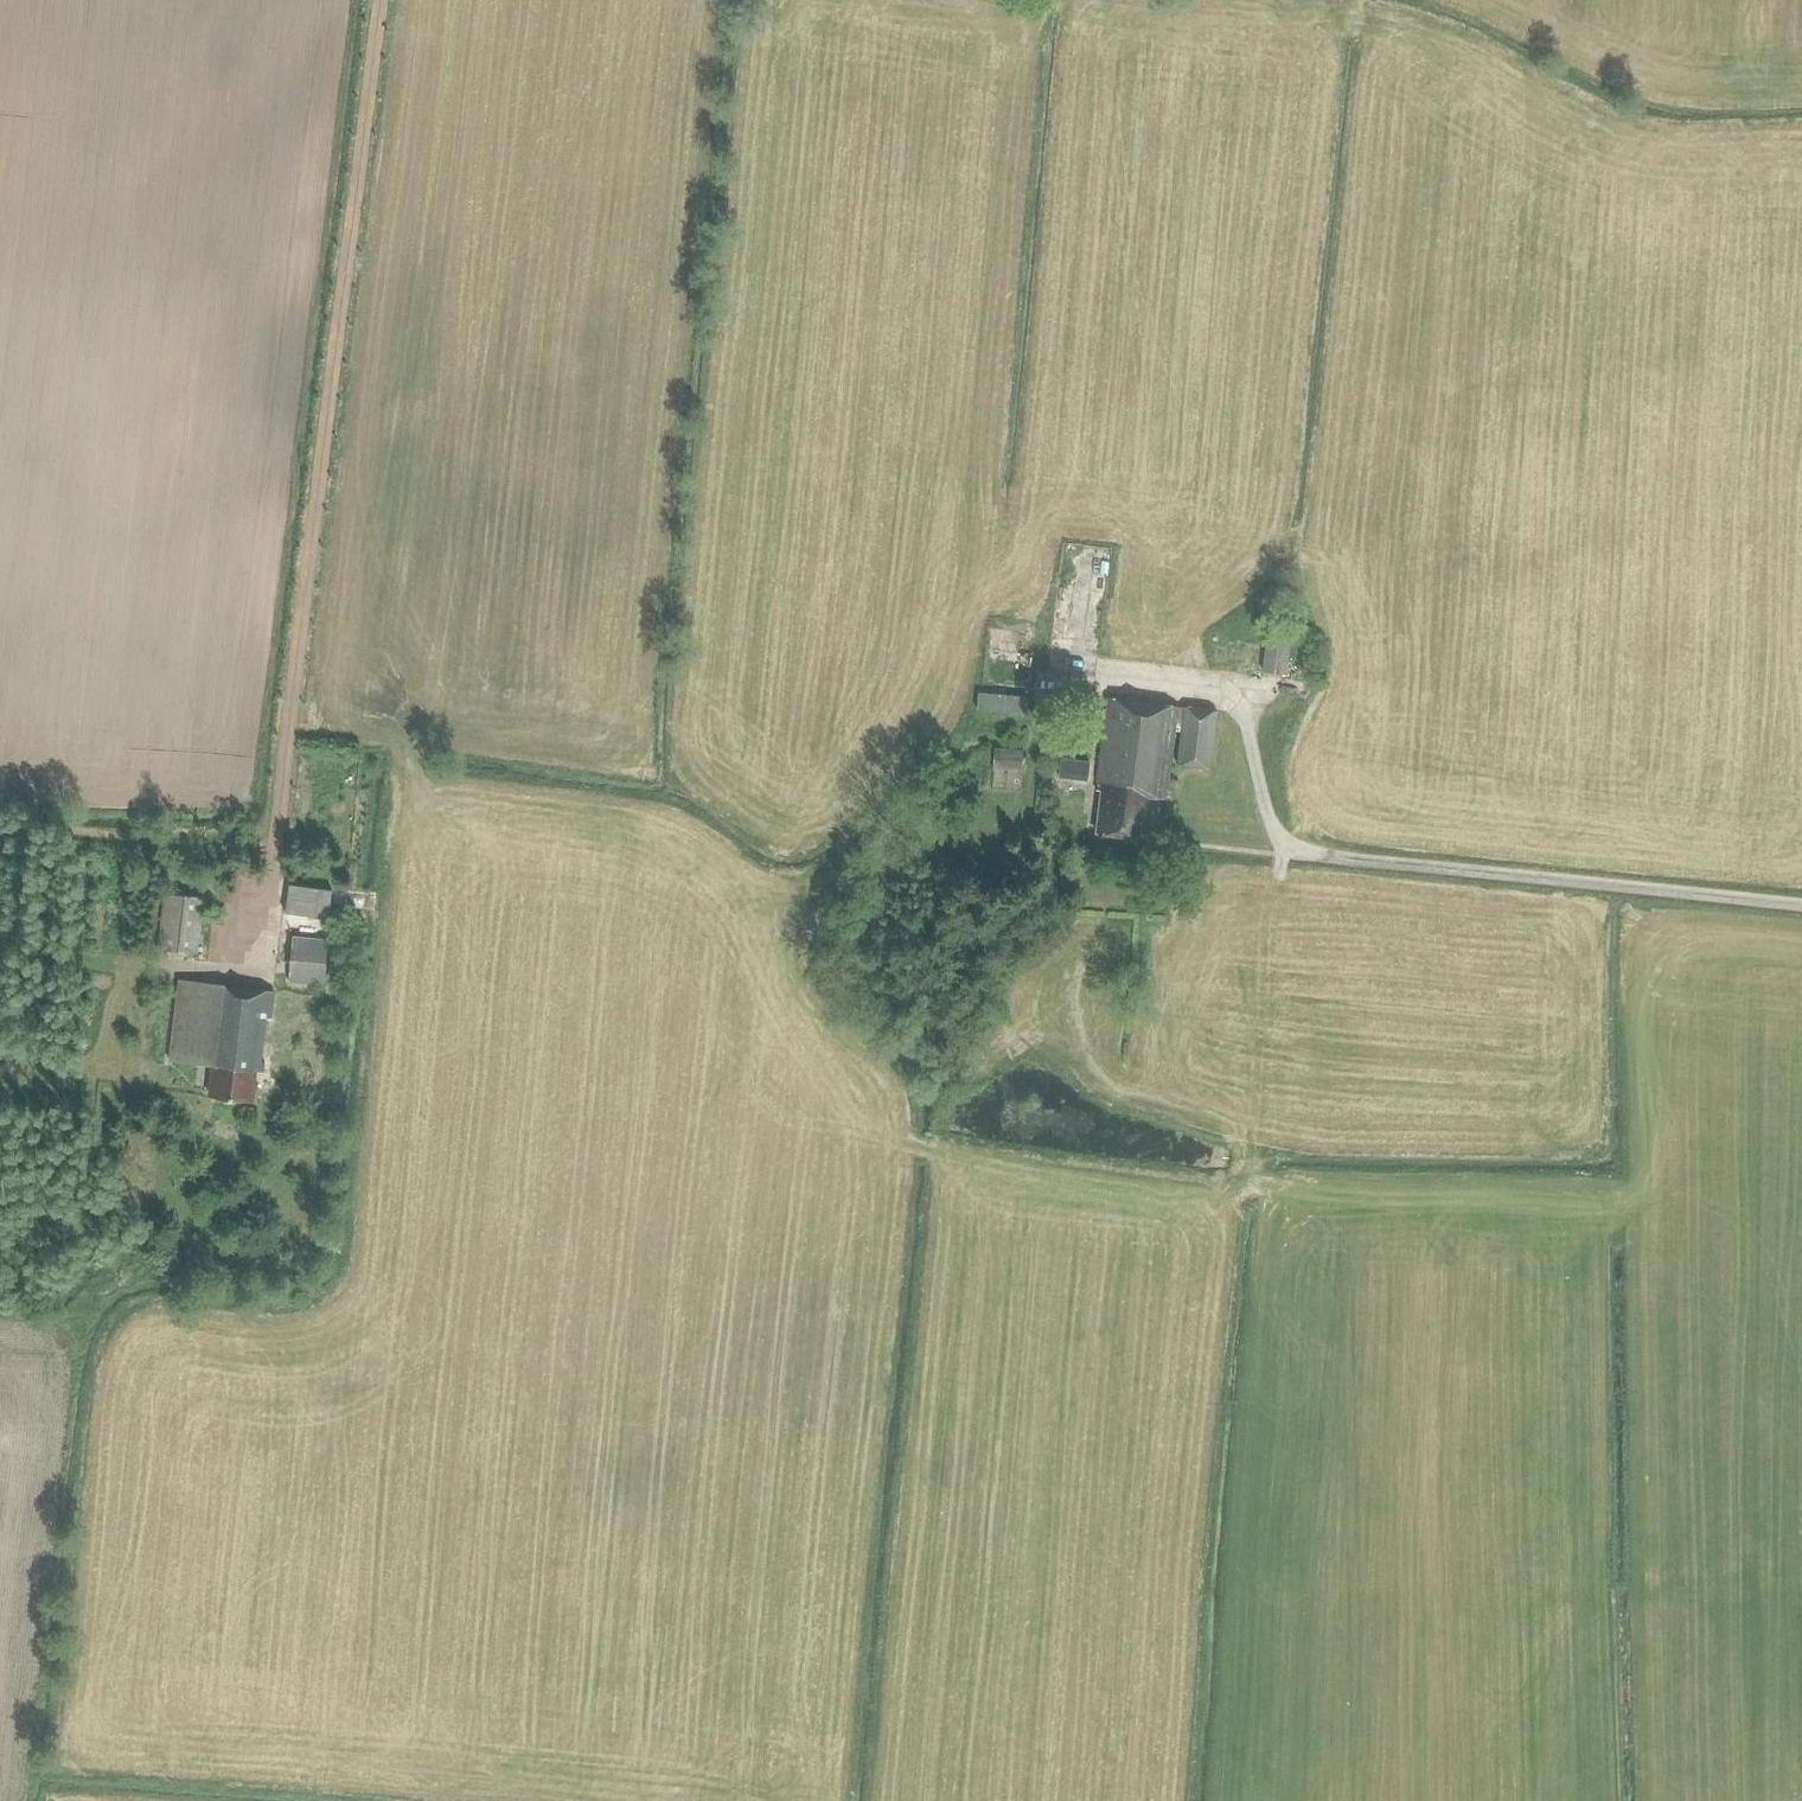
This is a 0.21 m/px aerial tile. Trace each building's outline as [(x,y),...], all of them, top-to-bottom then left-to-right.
[(1286,675),(1291,639),(1267,636),(1262,672),(1286,675)] [(985,691),(984,710),(1032,711),(1033,692),(985,691)] [(1210,768),(1217,712),(1183,707),(1176,707),(1107,699),(1095,790),(1102,791),(1097,832),(1145,839),(1149,797),(1165,799),(1175,731),(1180,732),(1176,764),(1210,768)] [(1021,771),(1022,750),(994,748),(993,769),(1021,771)] [(1068,759),(1068,776),(1095,776),(1095,759),(1068,759)] [(198,954),(205,898),(164,893),(157,949),(198,954)] [(324,985),(327,949),(328,938),(292,936),(289,982),(324,985)] [(266,1021),(270,1021),(274,991),(180,979),(170,1061),(214,1066),(210,1097),(250,1102),(254,1071),(263,1072),(265,1062),(261,1062),(266,1021)]
